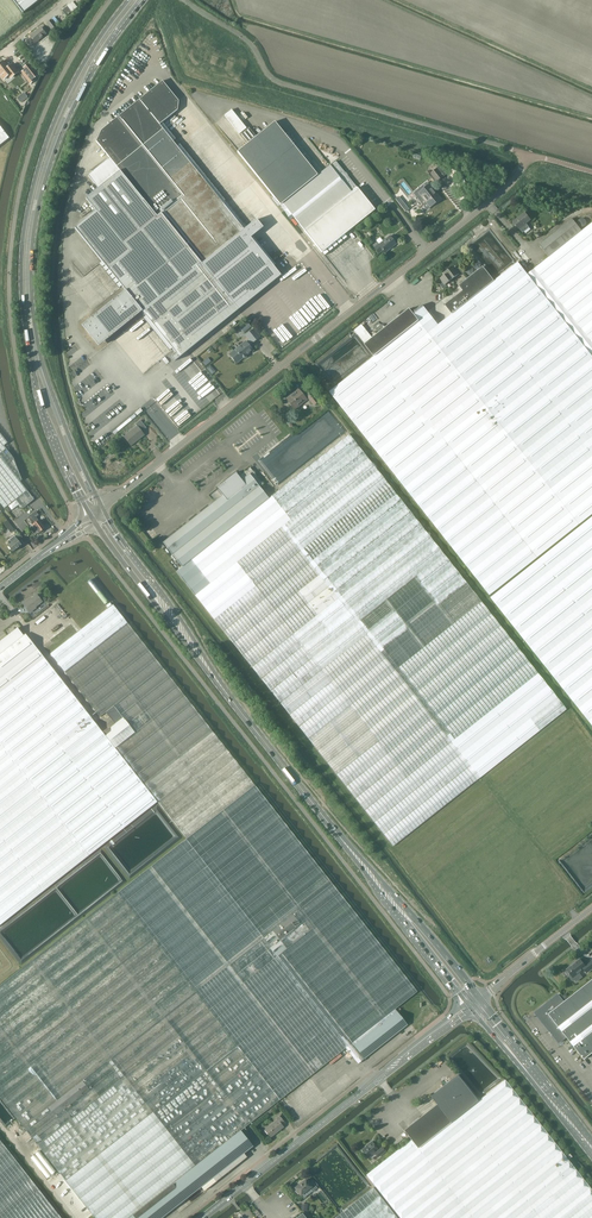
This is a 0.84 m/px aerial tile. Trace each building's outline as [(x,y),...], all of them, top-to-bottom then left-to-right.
[(40,0),(12,0),(23,13),(40,0)] [(56,26),(51,20),(47,23),(51,29),(56,26)] [(40,28),(29,36),(35,43),(46,34),(40,28)] [(11,78),(18,72),(12,64),(8,67),(3,61),(0,64),(0,74),(4,79),(9,75),(11,78)] [(34,81),(27,72),(25,69),(21,72),(30,84),(34,81)] [(223,204),(159,125),(177,110),(178,102),(161,81),(100,130),(96,141),(119,171),(85,198),(95,211),(74,228),(125,291),(117,297),(112,301),(96,314),(91,318),(82,326),(99,346),(108,339),(113,335),(129,321),(129,322),(134,318),(142,311),(142,312),(202,263),(240,310),(238,308),(242,304),(241,303),(246,299),(241,292),(245,288),(244,289),(230,271),(231,270),(230,269),(261,243),(227,201),(223,204)] [(20,101),(28,96),(24,92),(17,97),(20,101)] [(232,109),(225,115),(239,134),(247,128),(232,109)] [(374,210),(356,188),(336,161),(330,166),(330,165),(318,175),(274,121),(256,136),(248,127),(247,128),(241,134),(248,143),(237,152),(280,205),(282,203),(322,253),(374,210)] [(0,127),(0,145),(9,138),(0,127)] [(431,173),(437,181),(443,176),(436,169),(431,173)] [(429,184),(418,193),(426,202),(428,201),(432,205),(440,198),(429,184)] [(380,210),(375,214),(379,219),(384,216),(380,210)] [(513,221),(513,222),(513,223),(513,224),(514,225),(515,226),(516,226),(517,226),(519,229),(520,229),(523,232),(528,228),(528,226),(526,224),(531,220),(525,212),(513,221)] [(534,268),(527,274),(591,356),(591,223),(582,231),(573,218),(539,245),(549,257),(534,268)] [(383,250),(385,253),(396,244),(390,236),(379,245),(379,244),(374,248),(379,253),(383,250)] [(527,274),(518,262),(494,281),(483,267),(459,286),(463,291),(445,305),(452,314),(438,325),(423,305),(413,312),(419,321),(523,453),(579,524),(591,514),(591,356),(527,274)] [(459,268),(457,270),(455,267),(450,271),(448,270),(446,272),(452,279),(459,274),(460,276),(463,274),(459,268)] [(452,279),(446,272),(444,273),(445,275),(440,279),(442,282),(440,283),(444,289),(447,287),(446,285),(452,279)] [(419,321),(413,312),(410,309),(365,345),(374,357),(419,321)] [(116,338),(143,373),(166,355),(164,352),(163,353),(159,348),(158,344),(154,347),(153,344),(147,346),(151,343),(144,345),(142,339),(148,337),(146,331),(144,330),(145,329),(142,326),(141,322),(144,320),(146,322),(144,324),(148,323),(144,318),(139,319),(142,328),(139,324),(138,321),(116,338)] [(523,453),(419,321),(374,357),(329,392),(396,476),(490,594),(579,524),(523,453)] [(247,322),(239,328),(244,333),(251,327),(247,322)] [(243,357),(243,358),(244,358),(245,358),(246,357),(246,356),(245,355),(252,350),(248,346),(252,343),(260,337),(253,329),(246,335),(250,340),(246,343),(245,342),(230,354),(231,356),(231,357),(234,361),(235,361),(236,362),(243,357)] [(165,356),(149,370),(153,375),(169,361),(165,356)] [(210,365),(206,369),(212,375),(216,372),(210,365)] [(314,406),(319,402),(308,389),(302,393),(299,390),(286,399),(295,410),(309,398),(314,406)] [(140,421),(135,425),(137,426),(129,432),(130,433),(125,438),(122,435),(131,446),(144,435),(141,432),(146,428),(140,421)] [(4,509),(15,500),(23,509),(34,500),(20,482),(22,480),(13,458),(4,446),(8,443),(0,433),(0,503),(4,509)] [(540,676),(509,637),(349,435),(273,495),(268,498),(259,487),(249,474),(215,501),(163,542),(182,567),(176,572),(336,774),(393,846),(566,709),(540,676)] [(249,474),(259,487),(263,484),(250,468),(239,476),(236,473),(216,488),(218,490),(211,495),(215,501),(249,474)] [(39,515),(36,512),(28,518),(34,525),(30,528),(36,535),(38,533),(39,533),(45,529),(36,518),(39,515)] [(490,597),(552,676),(591,725),(591,517),(490,597)] [(3,523),(11,533),(15,530),(7,520),(3,523)] [(14,541),(8,546),(13,552),(22,545),(15,536),(12,538),(14,541)] [(23,604),(30,613),(37,608),(36,607),(43,602),(37,595),(30,600),(29,599),(23,604)] [(117,747),(187,838),(255,785),(113,605),(50,654),(100,717),(106,712),(114,706),(124,718),(135,733),(117,747)] [(157,802),(105,733),(48,663),(44,658),(26,634),(24,635),(18,628),(0,642),(0,925),(157,802)] [(135,733),(124,718),(114,706),(106,712),(115,725),(105,733),(117,747),(135,733)] [(95,1217),(129,1217),(241,1130),(345,1048),(358,1064),(364,1059),(354,1045),(397,1011),(395,1009),(417,992),(318,865),(255,785),(187,838),(24,967),(0,985),(0,1097),(95,1217)] [(571,974),(570,975),(569,976),(569,977),(572,981),(573,981),(574,981),(575,980),(576,982),(582,977),(579,973),(584,969),(587,973),(591,969),(591,961),(591,960),(585,965),(580,959),(567,969),(571,974)] [(591,1053),(591,980),(564,1002),(558,994),(535,1012),(559,1043),(567,1037),(584,1059),(591,1053)] [(364,1059),(408,1025),(397,1011),(354,1045),(364,1059)] [(404,1130),(411,1139),(418,1148),(478,1101),(458,1075),(430,1096),(437,1104),(404,1130)] [(478,1101),(418,1148),(411,1139),(366,1175),(400,1217),(591,1217),(591,1190),(505,1080),(478,1101)] [(277,1120),(265,1130),(271,1137),(275,1134),(279,1130),(280,1130),(284,1127),(283,1126),(285,1123),(279,1115),(276,1118),(277,1120)] [(129,1217),(162,1217),(213,1178),(216,1181),(247,1157),(244,1153),(253,1146),(241,1130),(129,1217)] [(0,1139),(0,1217),(62,1217),(0,1139)] [(362,1150),(368,1158),(374,1153),(378,1157),(386,1151),(382,1147),(378,1150),(372,1142),(368,1145),(362,1150)] [(301,1195),(310,1188),(311,1187),(314,1191),(317,1188),(313,1182),(310,1185),(306,1180),(295,1188),(297,1190),(295,1191),(298,1194),(300,1193),(301,1195)] [(334,1217),(397,1217),(373,1187),(334,1217)]
